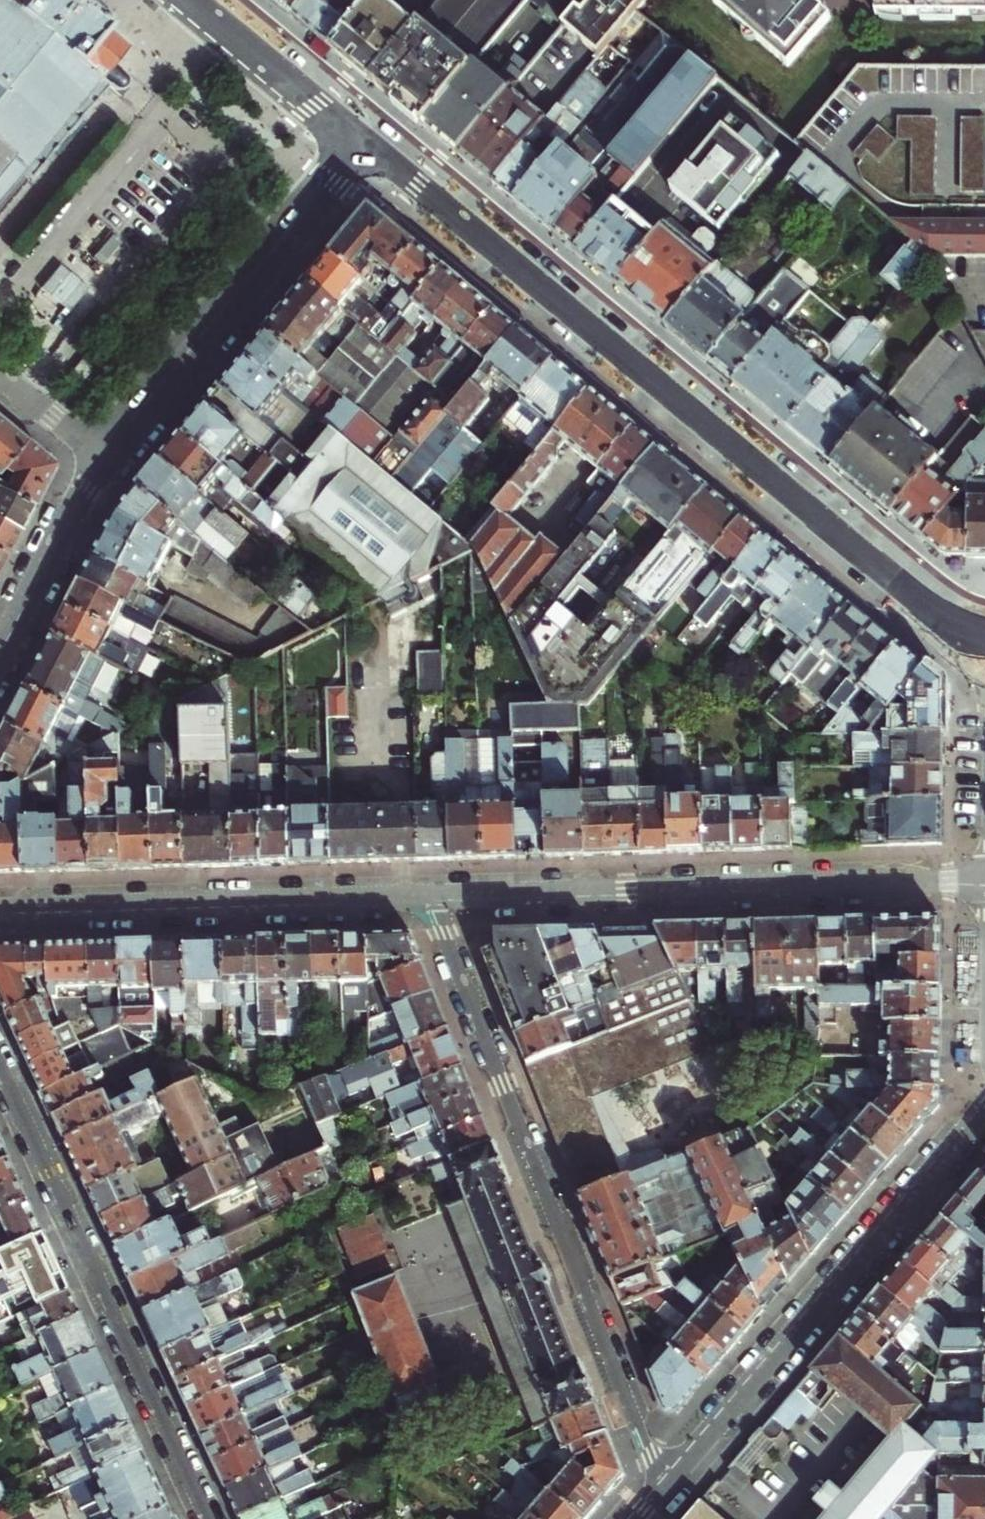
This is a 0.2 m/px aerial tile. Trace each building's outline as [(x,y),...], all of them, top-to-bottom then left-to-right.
[(72,129),(73,130),(87,114),(86,113),(112,81),(121,88),(130,78),(120,71),(122,69),(112,60),(126,43),(105,25),(109,20),(99,12),(108,1),(110,4),(113,4),(115,4),(117,3),(118,1),(119,0),(0,0),(0,215),(72,129)] [(275,2),(294,18),(308,0),(272,0),(275,2)] [(294,18),(306,28),(317,37),(318,38),(350,1),(349,0),(308,0),(294,18)] [(318,38),(326,44),(333,51),(375,0),(351,0),(350,1),(318,38)] [(333,51),(356,69),(372,83),(414,31),(379,0),(375,0),(333,51)] [(414,31),(372,83),(400,106),(423,125),(476,62),(501,32),(527,1),(527,0),(440,0),(414,31)] [(527,1),(540,11),(537,15),(559,33),(563,28),(586,0),(527,0),(527,1)] [(598,57),(608,46),(636,12),(646,0),(586,0),(563,28),(598,57)] [(713,2),(788,67),(830,18),(809,0),(715,0),(713,2)] [(874,16),(984,15),(984,0),(874,0),(874,16)] [(609,156),(614,160),(624,168),(637,178),(718,80),(663,34),(597,115),(614,128),(673,56),(684,65),(609,156)] [(444,143),(459,155),(510,94),(528,72),(511,57),(494,78),(476,62),(423,125),(444,143)] [(944,224),(984,224),(984,69),(861,67),(796,144),(809,155),(851,190),(878,212),(892,224),(944,224)] [(561,148),(608,91),(585,73),(544,123),(494,185),(509,197),(516,203),(561,148)] [(510,94),(459,155),(481,174),(494,185),(544,123),(510,94)] [(623,195),(576,253),(600,273),(616,287),(666,227),(686,202),(746,129),(734,119),(674,191),(675,193),(664,206),(634,181),(623,195)] [(686,202),(722,231),(782,158),(746,129),(686,202)] [(604,151),(582,133),(567,152),(522,208),(528,213),(550,231),(553,234),(598,179),(588,170),(604,151)] [(561,148),(516,203),(522,208),(567,152),(561,148)] [(809,155),(792,176),(834,212),(851,190),(809,155)] [(624,168),(614,160),(598,179),(553,234),(569,247),(576,253),(623,195),(610,184),(624,168)] [(330,257),(363,284),(371,274),(373,267),(381,258),(381,249),(395,232),(369,210),(350,233),(330,257)] [(666,227),(616,287),(647,312),(666,328),(715,268),(705,259),(716,245),(714,244),(716,242),(715,238),(707,231),(703,232),(696,240),(673,220),(667,227),(666,227)] [(944,224),(892,224),(915,243),(932,257),(984,257),(984,224),(944,224)] [(363,284),(376,296),(382,289),(388,282),(415,250),(407,243),(395,232),(381,249),(381,258),(373,267),(371,274),(363,284)] [(902,293),(932,257),(915,243),(885,279),(902,293)] [(426,259),(415,250),(388,282),(394,287),(383,301),(403,318),(441,272),(426,259)] [(400,322),(403,318),(383,301),(381,300),(376,296),(363,284),(330,257),(319,270),(308,284),(358,326),(381,345),(400,322)] [(932,257),(961,312),(971,333),(984,333),(984,257),(932,257)] [(709,364),(761,300),(718,265),(715,268),(666,328),(692,350),(709,364)] [(441,272),(403,318),(400,322),(420,339),(462,289),(452,281),(441,272)] [(809,294),(810,293),(784,272),(761,300),(709,364),(721,374),(733,384),(785,323),(809,294)] [(301,292),(291,304),(326,334),(338,344),(341,344),(343,343),(345,342),(358,326),(308,284),(301,292)] [(387,293),(382,289),(376,296),(381,300),(387,293)] [(462,289),(420,339),(400,322),(381,345),(428,385),(432,388),(450,365),(430,348),(472,297),(468,294),(462,289)] [(484,307),(472,297),(430,348),(450,365),(492,314),(484,307)] [(317,344),(326,334),(291,304),(287,310),(282,315),(317,344)] [(450,365),(432,388),(453,407),(515,333),(505,325),(492,314),(450,365)] [(317,344),(282,315),(275,325),(269,331),(265,336),(315,377),(329,362),(329,359),(329,357),(329,355),(317,344)] [(799,335),(785,323),(733,384),(760,407),(787,429),(872,328),(868,324),(855,322),(850,327),(830,351),(827,348),(828,347),(814,335),(813,336),(809,333),(799,335)] [(338,344),(326,334),(317,344),(329,355),(329,357),(329,359),(329,362),(315,377),(386,436),(394,426),(416,400),(428,385),(381,345),(358,326),(345,342),(343,343),(341,344),(338,344)] [(832,467),(889,398),(858,373),(884,342),(882,335),(873,327),(872,328),(787,429),(810,448),(832,467)] [(533,348),(515,333),(453,407),(412,457),(391,482),(429,513),(484,447),(464,431),(487,403),(488,399),(482,394),(492,381),(495,390),(500,395),(494,401),(500,406),(483,427),(493,435),(508,418),(552,364),(533,348)] [(971,333),(984,359),(984,333),(971,333)] [(966,354),(942,335),(889,398),(832,467),(869,497),(892,516),(938,459),(940,457),(920,441),(932,426),(917,414),(966,354)] [(315,377),(265,336),(257,346),(244,361),(315,419),(391,482),(412,457),(386,436),(315,377)] [(220,391),(290,448),(315,419),(244,361),(231,377),(220,391)] [(521,460),(529,466),(588,394),(572,380),(552,364),(508,418),(531,437),(524,446),(529,450),(521,460)] [(394,426),(386,436),(412,457),(453,407),(432,388),(428,385),(416,400),(420,404),(425,399),(428,402),(402,433),(394,426)] [(470,554),(475,552),(465,543),(429,513),(391,482),(315,419),(290,448),(220,391),(213,399),(206,408),(275,467),(251,497),(291,530),(376,602),(441,569),(470,554)] [(511,626),(565,560),(541,541),(537,546),(507,521),(558,461),(558,452),(564,445),(571,451),(570,452),(583,463),(584,462),(598,473),(633,431),(624,423),(598,402),(588,394),(529,466),(465,543),(475,552),(494,590),(511,626)] [(206,408),(194,423),(182,438),(251,497),(275,467),(206,408)] [(23,441),(9,429),(0,422),(0,469),(23,441)] [(576,522),(588,533),(598,520),(609,507),(656,450),(647,443),(633,431),(598,473),(588,485),(601,496),(595,498),(576,522)] [(954,472),(938,459),(892,516),(907,529),(922,542),(962,494),(982,469),(984,465),(984,434),(954,472)] [(251,497),(182,438),(171,451),(160,464),(220,515),(228,505),(261,533),(265,528),(281,542),(291,530),(251,497)] [(31,507),(36,496),(52,465),(40,455),(23,441),(0,469),(0,470),(8,475),(0,491),(31,507)] [(640,510),(671,535),(674,531),(706,492),(694,482),(668,460),(656,450),(609,507),(598,520),(608,529),(623,510),(624,510),(633,518),(640,510)] [(237,573),(258,547),(220,515),(160,464),(151,474),(139,490),(200,541),(214,554),(237,573)] [(984,555),(984,469),(982,469),(962,494),(968,500),(967,555),(983,555),(984,555)] [(191,557),(200,541),(139,490),(130,501),(117,515),(117,517),(162,541),(169,534),(184,542),(187,548),(183,553),(190,556),(191,557)] [(18,531),(24,519),(31,507),(0,491),(0,522),(18,531)] [(622,595),(657,623),(687,586),(741,521),(725,508),(706,492),(674,531),(671,535),(622,595)] [(968,500),(962,494),(922,542),(932,548),(941,554),(967,555),(968,500)] [(162,541),(117,517),(106,537),(95,559),(149,589),(157,575),(173,547),(162,541)] [(626,662),(657,623),(622,595),(590,635),(556,607),(616,535),(608,529),(598,520),(588,533),(565,560),(511,626),(550,708),(580,707),(589,707),(615,674),(626,662)] [(741,521),(687,586),(696,594),(693,599),(705,608),(762,538),(754,532),(741,521)] [(18,531),(0,522),(0,553),(5,556),(13,541),(18,531)] [(733,601),(743,609),(785,558),(776,549),(762,538),(705,608),(694,621),(705,630),(717,615),(720,617),(733,601)] [(214,554),(200,541),(191,557),(190,556),(187,572),(206,582),(209,576),(212,572),(206,569),(214,554)] [(475,552),(470,554),(472,595),(494,590),(475,552)] [(237,573),(214,554),(206,569),(212,572),(209,576),(247,609),(257,590),(237,573)] [(728,664),(733,669),(771,623),(809,577),(797,567),(785,558),(743,609),(754,619),(731,647),(738,652),(728,664)] [(160,622),(171,601),(153,591),(149,589),(95,559),(89,571),(83,582),(159,621),(160,622)] [(149,589),(153,591),(161,577),(157,575),(149,589)] [(773,688),(778,692),(782,687),(847,609),(831,596),(809,577),(771,623),(788,638),(781,646),(790,653),(769,677),(777,683),(773,688)] [(152,634),(159,621),(83,582),(76,594),(68,610),(127,639),(128,640),(136,626),(152,634)] [(173,598),(171,601),(160,622),(228,657),(249,667),(256,663),(284,649),(310,636),(279,608),(257,640),(173,598)] [(847,609),(782,687),(796,699),(804,689),(839,717),(846,708),(861,691),(895,649),(886,641),(860,620),(847,609)] [(120,654),(127,639),(68,610),(61,623),(54,637),(107,663),(131,675),(137,662),(120,654)] [(80,717),(117,735),(119,734),(132,728),(125,724),(103,713),(105,711),(87,701),(107,663),(54,637),(39,667),(27,690),(80,717)] [(839,717),(822,738),(838,738),(869,738),(923,671),(913,663),(895,649),(861,691),(870,699),(856,717),(846,708),(839,717)] [(446,696),(445,653),(419,654),(420,686),(420,697),(446,696)] [(249,667),(228,657),(221,671),(230,677),(249,667)] [(626,662),(615,674),(635,678),(635,666),(626,662)] [(143,670),(139,679),(156,687),(160,678),(143,670)] [(941,737),(941,725),(941,710),(941,687),(923,671),(869,738),(941,737)] [(227,678),(180,702),(183,766),(207,765),(209,809),(184,810),(186,869),(214,868),(234,867),(230,763),(227,678)] [(327,690),(328,718),(348,717),(348,689),(327,690)] [(67,741),(80,717),(27,690),(18,707),(8,727),(45,745),(61,754),(72,759),(73,758),(86,751),(67,741)] [(568,857),(585,857),(583,798),(569,799),(568,750),(562,746),(543,747),(543,733),(581,733),(580,707),(550,708),(512,709),(513,741),(515,784),(545,783),(545,795),(546,801),(548,858),(568,857)] [(158,714),(150,718),(152,798),(154,870),(169,869),(186,869),(184,810),(184,795),(168,795),(165,722),(158,714)] [(125,724),(132,728),(142,722),(129,716),(125,724)] [(8,727),(2,737),(0,741),(0,765),(13,789),(22,784),(56,767),(72,759),(61,754),(54,767),(38,759),(45,745),(8,727)] [(513,741),(501,741),(501,732),(479,733),(485,860),(503,859),(518,859),(515,784),(513,741)] [(485,860),(479,733),(447,734),(448,757),(452,861),(469,860),(485,860)] [(117,735),(88,750),(92,872),(110,871),(123,871),(121,806),(116,806),(116,813),(111,813),(111,824),(104,824),(103,811),(105,811),(111,807),(111,786),(121,786),(121,784),(120,766),(111,766),(105,763),(106,755),(120,755),(119,734),(117,735)] [(838,738),(838,743),(853,743),(853,770),(861,770),(941,770),(941,755),(941,737),(869,738),(838,738)] [(609,741),(581,742),(583,798),(585,857),(600,856),(613,856),(610,763),(609,741)] [(665,757),(665,742),(651,742),(652,787),(654,787),(654,793),(639,793),(642,855),(657,855),(669,854),(665,757)] [(86,751),(73,758),(73,821),(78,827),(59,827),(61,873),(74,872),(92,872),(88,750),(86,751)] [(793,751),(786,750),(786,768),(780,768),(780,769),(761,769),(764,852),(778,851),(792,851),(790,806),(796,806),(793,751)] [(273,754),(274,767),(260,767),(264,866),(279,866),(292,866),(289,767),(288,754),(273,754)] [(718,787),(702,787),(705,853),(720,853),(734,852),(732,789),(731,754),(717,754),(718,787)] [(705,853),(702,787),(683,787),(682,762),(676,756),(665,757),(669,854),(688,854),(705,853)] [(452,861),(448,757),(439,757),(433,762),(435,794),(418,794),(418,809),(420,862),(435,861),(452,861)] [(260,762),(230,763),(234,867),(254,867),(264,866),(260,767),(260,762)] [(639,793),(638,762),(610,763),(613,856),(628,856),(642,855),(639,793)] [(12,874),(25,874),(22,784),(13,789),(0,765),(0,791),(2,791),(2,819),(8,823),(8,828),(0,828),(0,874),(12,874)] [(330,766),(289,767),(292,866),(313,865),(333,864),(331,812),(330,766)] [(58,802),(56,767),(22,784),(25,874),(42,873),(61,873),(59,827),(59,822),(39,823),(39,802),(58,802)] [(761,767),(746,767),(746,789),(732,789),(734,852),(749,852),(764,852),(761,769),(761,767)] [(941,802),(941,786),(941,770),(861,770),(862,793),(840,794),(833,799),(834,805),(866,804),(941,802)] [(538,790),(545,795),(545,783),(515,784),(518,859),(532,858),(532,864),(538,864),(544,863),(543,858),(548,858),(546,801),(525,801),(525,795),(530,790),(538,790)] [(135,784),(121,784),(121,786),(121,806),(123,871),(141,870),(154,870),(152,798),(136,799),(135,784)] [(856,841),(856,848),(941,846),(941,830),(941,802),(866,804),(866,827),(870,827),(870,833),(861,833),(861,841),(856,841)] [(808,850),(807,806),(796,806),(790,806),(792,851),(808,850)] [(418,809),(331,812),(333,864),(341,864),(406,862),(420,862),(418,809)] [(876,922),(877,960),(941,961),(941,946),(941,920),(876,922)] [(877,960),(876,922),(860,923),(848,923),(850,990),(878,990),(877,960)] [(835,989),(850,990),(848,923),(834,923),(819,924),(820,974),(835,974),(835,989)] [(811,997),(806,1000),(806,1041),(819,1041),(821,1024),(820,989),(820,974),(819,924),(803,924),(771,925),(756,926),(758,996),(759,1018),(772,1018),(771,1002),(766,998),(766,991),(811,990),(811,997)] [(729,983),(730,1014),(744,1014),(744,997),(758,996),(756,926),(743,926),(728,927),(729,983)] [(697,1014),(701,1012),(701,1005),(700,927),(678,928),(657,929),(690,1000),(697,1014)] [(701,1005),(715,1005),(715,983),(729,983),(728,927),(714,927),(700,927),(701,1005)] [(610,1031),(690,1000),(657,929),(628,930),(597,931),(616,980),(593,989),(599,1003),(610,1031)] [(542,932),(573,1013),(599,1003),(593,989),(571,931),(559,932),(542,932)] [(589,931),(571,931),(593,989),(616,980),(597,931),(589,931)] [(542,932),(500,934),(499,948),(485,955),(497,986),(512,1025),(516,1037),(573,1013),(542,932)] [(391,937),(368,938),(370,985),(399,974),(396,965),(406,964),(408,970),(424,964),(414,936),(391,937)] [(345,1036),(359,1035),(358,1013),(371,1013),(371,1007),(370,985),(368,938),(354,938),(341,939),(345,1028),(345,1036)] [(334,1028),(345,1028),(341,939),(326,939),(314,940),(317,1008),(334,1008),(334,1028)] [(260,941),(263,1037),(279,1037),(278,1004),(290,1004),(287,940),(274,941),(260,941)] [(290,1004),(292,1042),(318,1041),(317,1008),(314,940),(301,940),(287,940),(290,1004)] [(251,1047),(263,1046),(263,1037),(260,941),(242,942),(224,942),(226,1002),(249,1002),(250,1007),(244,1007),(245,1035),(251,1035),(251,1047)] [(187,944),(190,1037),(204,1036),(203,1013),(200,1010),(201,1006),(226,1005),(226,1002),(224,942),(205,943),(187,944)] [(175,1040),(190,1040),(190,1037),(187,944),(169,944),(156,945),(157,996),(157,1010),(173,1010),(175,1040)] [(123,1027),(156,1045),(158,1046),(157,1010),(157,996),(156,945),(140,945),(120,946),(123,1027)] [(107,946),(90,947),(92,1010),(94,1016),(105,1036),(123,1027),(120,946),(107,946)] [(71,947),(50,948),(50,983),(55,997),(59,1008),(62,1017),(66,1028),(94,1016),(92,1010),(90,947),(71,947)] [(40,948),(30,949),(31,983),(40,990),(48,994),(50,999),(55,997),(50,983),(50,948),(40,948)] [(30,949),(9,949),(0,950),(0,993),(11,1016),(50,999),(48,994),(40,990),(31,983),(30,949)] [(941,991),(941,980),(941,961),(877,960),(878,990),(941,991)] [(399,974),(370,985),(371,1007),(378,1005),(383,1016),(395,1011),(436,994),(431,980),(424,964),(408,970),(399,974)] [(863,1007),(863,1012),(885,1013),(885,1025),(941,1026),(941,1012),(941,991),(878,990),(850,990),(835,989),(820,989),(821,1024),(837,1024),(837,1007),(863,1007)] [(399,1034),(372,1046),(373,1061),(390,1054),(450,1031),(443,1013),(436,994),(395,1011),(404,1031),(399,1034)] [(49,1013),(59,1008),(55,997),(50,999),(11,1016),(16,1027),(22,1041),(55,1027),(49,1013)] [(690,1000),(610,1031),(591,1038),(574,1045),(527,1065),(544,1108),(579,1199),(625,1180),(593,1097),(601,1094),(714,1050),(713,1049),(709,1040),(697,1014),(690,1000)] [(573,1013),(516,1037),(522,1051),(527,1065),(574,1045),(567,1027),(584,1020),(591,1038),(610,1031),(599,1003),(573,1013)] [(55,1027),(22,1041),(28,1055),(35,1068),(105,1036),(94,1016),(66,1028),(62,1017),(56,1019),(62,1031),(57,1033),(55,1027)] [(941,1059),(941,1044),(941,1026),(885,1025),(877,1025),(876,1058),(941,1059)] [(134,1055),(135,1055),(123,1027),(105,1036),(35,1068),(41,1083),(47,1096),(134,1055)] [(450,1031),(390,1054),(394,1066),(416,1058),(421,1071),(460,1056),(455,1044),(450,1031)] [(741,1056),(745,1041),(709,1040),(713,1049),(741,1056)] [(394,1066),(390,1054),(373,1061),(341,1074),(351,1098),(373,1089),(378,1102),(387,1099),(464,1068),(462,1061),(460,1056),(421,1071),(406,1077),(401,1077),(397,1075),(394,1066)] [(137,1063),(134,1055),(47,1096),(52,1106),(58,1119),(102,1098),(96,1082),(99,1083),(106,1080),(107,1077),(112,1075),(113,1077),(117,1077),(134,1069),(132,1065),(137,1063)] [(840,1073),(840,1089),(850,1090),(940,1091),(940,1078),(941,1059),(876,1058),(868,1057),(868,1073),(840,1073)] [(135,1083),(141,1096),(147,1107),(117,1121),(141,1172),(148,1169),(137,1143),(149,1137),(144,1127),(169,1117),(183,1148),(160,1158),(162,1163),(174,1189),(171,1191),(175,1199),(184,1195),(192,1213),(284,1170),(255,1108),(265,1104),(183,1060),(135,1083)] [(391,1111),(396,1125),(474,1094),(469,1081),(464,1068),(387,1099),(392,1110),(391,1111)] [(320,1082),(302,1089),(319,1125),(334,1120),(343,1116),(327,1079),(320,1082)] [(831,1087),(829,1094),(852,1113),(842,1125),(890,1167),(900,1155),(910,1143),(872,1109),(859,1098),(850,1090),(840,1089),(831,1087)] [(859,1098),(862,1094),(875,1105),(872,1109),(910,1143),(927,1123),(940,1108),(940,1104),(940,1091),(850,1090),(859,1098)] [(396,1125),(394,1126),(399,1138),(417,1131),(423,1144),(484,1120),(479,1108),(474,1094),(396,1125)] [(593,1097),(625,1180),(672,1162),(665,1144),(635,1153),(601,1094),(593,1097)] [(117,1121),(147,1107),(141,1096),(119,1105),(120,1107),(114,1109),(108,1095),(102,1098),(58,1119),(63,1130),(69,1144),(117,1121)] [(833,1137),(822,1149),(870,1190),(880,1178),(890,1167),(842,1125),(822,1107),(816,1114),(812,1111),(808,1116),(833,1137)] [(334,1120),(319,1125),(330,1149),(331,1150),(346,1144),(334,1120)] [(423,1144),(408,1150),(413,1162),(426,1157),(432,1169),(494,1145),(489,1133),(484,1120),(423,1144)] [(141,1172),(117,1121),(69,1144),(79,1166),(92,1194),(141,1172)] [(822,1149),(796,1126),(775,1150),(798,1170),(849,1214),(860,1201),(870,1190),(822,1149)] [(607,1271),(611,1282),(676,1256),(728,1236),(739,1260),(764,1313),(785,1289),(789,1284),(748,1195),(776,1183),(751,1129),(672,1162),(625,1180),(579,1199),(586,1218),(597,1246),(607,1271)] [(0,1136),(0,1167),(12,1162),(4,1145),(0,1136)] [(432,1169),(430,1170),(436,1184),(456,1176),(467,1204),(509,1188),(510,1187),(501,1165),(494,1145),(432,1169)] [(331,1150),(330,1149),(284,1170),(192,1213),(161,1228),(117,1249),(124,1265),(133,1283),(258,1224),(345,1183),(331,1150)] [(12,1162),(0,1167),(0,1192),(21,1182),(17,1173),(12,1162)] [(141,1172),(92,1194),(98,1208),(104,1221),(171,1191),(174,1189),(162,1163),(148,1169),(141,1172)] [(849,1214),(798,1170),(780,1191),(811,1259),(833,1232),(849,1214)] [(982,1173),(969,1188),(960,1199),(974,1211),(979,1215),(982,1211),(978,1208),(984,1200),(984,1175),(982,1173)] [(21,1182),(0,1192),(0,1216),(30,1202),(26,1192),(21,1182)] [(780,1191),(776,1183),(748,1195),(789,1284),(804,1266),(811,1259),(780,1191)] [(467,1204),(455,1209),(542,1429),(595,1407),(579,1365),(577,1365),(548,1288),(549,1288),(545,1276),(543,1272),(540,1265),(539,1266),(509,1188),(467,1204)] [(175,1199),(171,1191),(104,1221),(111,1235),(117,1249),(161,1228),(153,1211),(163,1212),(177,1205),(175,1199)] [(982,1253),(984,1253),(984,1241),(974,1232),(976,1229),(966,1220),(974,1211),(960,1199),(950,1210),(943,1219),(979,1250),(982,1253)] [(30,1202),(0,1216),(0,1241),(40,1223),(35,1212),(30,1202)] [(393,1267),(382,1238),(375,1217),(338,1231),(357,1280),(393,1267)] [(979,1250),(943,1219),(934,1229),(923,1241),(960,1272),(979,1250)] [(40,1223),(0,1241),(0,1256),(45,1235),(43,1230),(40,1223)] [(147,1315),(205,1288),(197,1272),(231,1257),(230,1254),(240,1249),(244,1239),(253,1240),(263,1236),(258,1224),(133,1283),(139,1298),(147,1315)] [(45,1235),(0,1256),(0,1329),(19,1321),(73,1295),(60,1267),(45,1235)] [(949,1285),(960,1272),(923,1241),(915,1250),(904,1264),(936,1292),(941,1295),(949,1285)] [(982,1253),(979,1250),(960,1272),(965,1277),(968,1279),(968,1283),(984,1283),(984,1253),(982,1253)] [(680,1267),(676,1256),(611,1282),(616,1293),(621,1307),(642,1299),(654,1294),(672,1287),(673,1287),(667,1272),(680,1267)] [(764,1313),(739,1260),(720,1282),(712,1275),(698,1292),(747,1334),(758,1321),(764,1313)] [(883,1289),(946,1344),(950,1327),(929,1309),(926,1309),(923,1307),(936,1292),(904,1264),(896,1273),(883,1289)] [(963,1314),(984,1314),(984,1283),(968,1283),(968,1279),(965,1277),(966,1297),(964,1297),(949,1285),(941,1295),(950,1303),(963,1314)] [(228,1292),(222,1280),(205,1288),(147,1315),(155,1332),(166,1356),(214,1333),(203,1309),(227,1297),(228,1292)] [(397,1280),(354,1296),(404,1430),(447,1414),(397,1280)] [(679,1316),(727,1356),(740,1342),(747,1334),(698,1292),(686,1282),(681,1284),(673,1287),(672,1287),(690,1303),(679,1316)] [(873,1300),(862,1313),(908,1352),(920,1339),(943,1358),(944,1354),(946,1344),(883,1289),(873,1300)] [(720,1365),(727,1356),(679,1316),(654,1294),(642,1299),(657,1313),(655,1315),(669,1327),(659,1339),(670,1348),(707,1379),(720,1365)] [(77,1305),(73,1295),(19,1321),(28,1342),(83,1317),(77,1305)] [(971,1354),(984,1354),(984,1314),(963,1314),(950,1303),(948,1307),(949,1311),(953,1312),(950,1327),(946,1344),(944,1354),(971,1354)] [(841,1338),(912,1399),(919,1392),(915,1388),(916,1387),(912,1384),(916,1380),(910,1374),(920,1363),(908,1352),(862,1313),(855,1322),(841,1338)] [(92,1338),(83,1317),(28,1342),(18,1347),(28,1367),(18,1372),(26,1388),(42,1381),(100,1354),(92,1338)] [(236,1341),(230,1326),(214,1333),(166,1356),(171,1367),(178,1383),(242,1353),(276,1337),(271,1328),(266,1327),(236,1341)] [(813,1371),(773,1418),(788,1430),(812,1402),(822,1411),(838,1393),(880,1428),(831,1483),(845,1495),(903,1427),(921,1406),(912,1399),(841,1338),(813,1371)] [(707,1379),(670,1348),(647,1374),(660,1409),(662,1411),(663,1413),(666,1415),(668,1416),(671,1416),(674,1416),(676,1415),(678,1413),(679,1413),(695,1394),(707,1379)] [(191,1411),(281,1369),(277,1360),(272,1357),(249,1368),(242,1353),(178,1383),(184,1397),(191,1411)] [(107,1370),(100,1354),(42,1381),(52,1403),(36,1409),(37,1412),(24,1418),(23,1420),(28,1431),(59,1417),(117,1391),(107,1370)] [(971,1385),(984,1385),(984,1354),(971,1354),(971,1371),(962,1371),(960,1373),(954,1372),(939,1372),(936,1385),(946,1385),(971,1385)] [(296,1395),(283,1368),(281,1369),(191,1411),(197,1424),(203,1438),(269,1408),(296,1395)] [(971,1385),(970,1401),(961,1401),(950,1407),(945,1407),(946,1385),(936,1385),(930,1414),(955,1415),(984,1415),(984,1385),(971,1385)] [(125,1410),(117,1391),(59,1417),(68,1436),(52,1443),(54,1447),(41,1452),(39,1459),(43,1468),(73,1455),(133,1427),(125,1410)] [(528,1452),(533,1465),(548,1460),(572,1450),(606,1436),(601,1424),(595,1407),(542,1429),(539,1430),(545,1445),(528,1452)] [(209,1451),(216,1466),(279,1436),(292,1430),(286,1417),(276,1422),(269,1408),(203,1438),(209,1451)] [(940,1442),(984,1443),(984,1415),(955,1415),(955,1427),(938,1427),(922,1443),(938,1456),(940,1457),(939,1455),(940,1442)] [(140,1442),(133,1427),(73,1455),(79,1468),(48,1482),(44,1489),(50,1499),(60,1494),(146,1454),(140,1442)] [(972,1470),(940,1470),(940,1479),(932,1478),(925,1471),(938,1456),(922,1443),(903,1427),(845,1495),(831,1483),(815,1503),(828,1514),(823,1518),(884,1518),(892,1510),(902,1518),(984,1518),(984,1470),(972,1470)] [(762,1431),(742,1454),(749,1460),(769,1437),(762,1431)] [(286,1450),(279,1436),(216,1466),(222,1479),(228,1492),(293,1462),(303,1457),(297,1445),(286,1450)] [(591,1487),(604,1498),(616,1485),(623,1478),(606,1436),(572,1450),(583,1479),(591,1487)] [(972,1470),(984,1470),(984,1443),(940,1442),(939,1455),(972,1456),(972,1470)] [(464,1460),(492,1484),(504,1470),(515,1479),(513,1481),(528,1494),(517,1506),(533,1518),(579,1518),(549,1493),(496,1448),(464,1460)] [(548,1460),(565,1474),(549,1493),(579,1518),(587,1518),(595,1510),(604,1498),(591,1487),(583,1479),(572,1450),(548,1460)] [(146,1454),(60,1494),(63,1501),(70,1503),(93,1493),(98,1505),(103,1503),(107,1513),(94,1518),(150,1518),(171,1509),(159,1482),(146,1454)] [(316,1486),(310,1472),(300,1477),(293,1462),(228,1492),(234,1505),(240,1518),(244,1518),(298,1494),(316,1486)] [(31,1512),(17,1518),(5,1486),(0,1488),(0,1518),(34,1518),(31,1512)] [(711,1490),(703,1500),(687,1518),(745,1518),(711,1490)] [(352,1503),(348,1493),(343,1491),(305,1509),(298,1494),(244,1518),(318,1518),(352,1503)] [(502,1493),(493,1504),(508,1517),(506,1518),(533,1518),(517,1506),(502,1493)] [(801,1518),(823,1518),(828,1514),(815,1503),(801,1518)] [(171,1509),(150,1518),(175,1518),(171,1509)]
